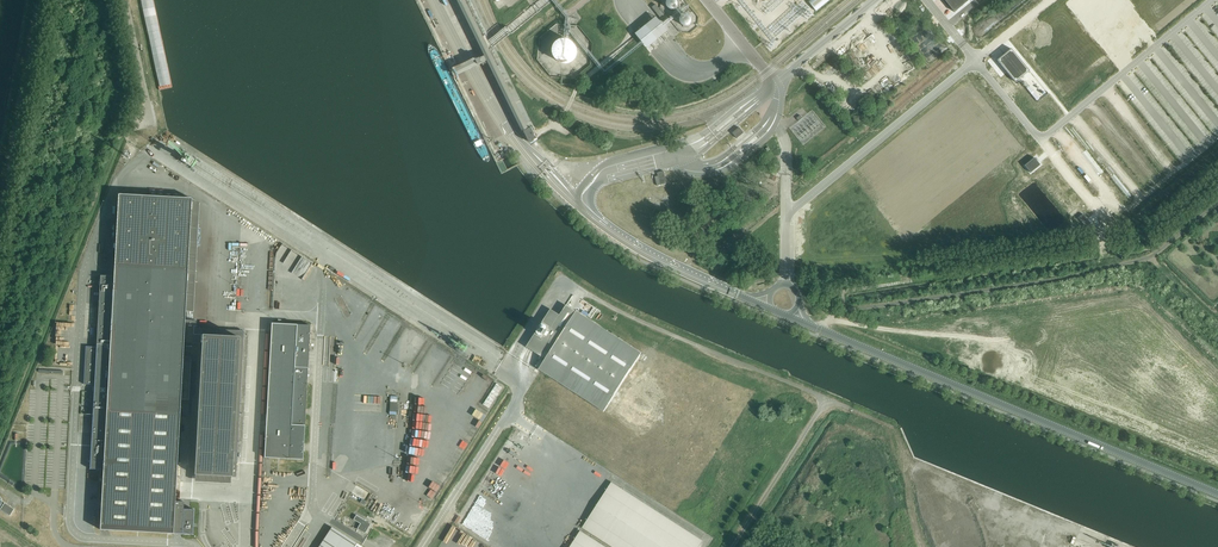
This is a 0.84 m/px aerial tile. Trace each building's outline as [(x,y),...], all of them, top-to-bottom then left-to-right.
[(666,7),(668,9),(670,10),(672,10),(675,10),(676,8),(677,5),(677,3),(676,0),(675,0),(668,0),(666,2),(666,5),(666,7)] [(808,2),(817,12),(831,0),(811,0),(808,2)] [(956,13),(971,0),(946,0),(956,13)] [(657,4),(653,7),(663,19),(667,15),(657,4)] [(809,9),(798,17),(802,22),(813,14),(809,9)] [(679,21),(680,24),(681,26),(684,27),(686,27),(688,26),(690,24),(691,22),(691,19),(689,17),(687,15),(684,15),(681,16),(680,18),(679,21)] [(656,18),(645,27),(657,41),(667,32),(656,18)] [(790,18),(769,32),(778,44),(799,30),(790,18)] [(555,60),(558,62),(562,63),(565,64),(569,63),(572,60),(575,57),(576,54),(576,50),(575,46),(572,43),(569,41),(565,40),(561,40),(557,42),(554,45),(552,48),(552,52),(553,56),(555,60)] [(1029,71),(1011,49),(997,60),(1015,82),(1029,71)] [(472,66),(459,71),(462,78),(475,73),(472,66)] [(533,142),(540,139),(535,127),(527,131),(533,142)] [(741,127),(734,132),(738,138),(745,132),(741,127)] [(1040,165),(1034,158),(1025,166),(1031,173),(1040,165)] [(667,183),(664,171),(657,173),(658,176),(655,177),(657,186),(667,183)] [(103,470),(100,530),(173,534),(173,533),(178,533),(192,534),(194,509),(184,509),(184,502),(175,501),(180,415),(188,415),(189,400),(183,400),(181,400),(184,343),(202,344),(202,328),(196,328),(196,320),(185,320),(192,198),(186,198),(118,194),(114,276),(101,276),(93,403),(92,403),(89,414),(84,414),(93,415),(90,469),(103,470)] [(211,224),(210,235),(218,236),(219,224),(211,224)] [(309,267),(302,279),(307,282),(314,269),(309,267)] [(539,370),(604,412),(642,353),(576,311),(576,312),(566,305),(560,315),(551,309),(526,347),(546,359),(539,370)] [(57,321),(56,340),(62,340),(62,329),(73,330),(73,326),(68,326),(68,321),(57,321)] [(264,458),(303,460),(310,325),(271,323),(264,458)] [(194,475),(236,477),(244,331),(202,328),(202,344),(194,475)] [(66,340),(57,340),(56,349),(65,349),(66,340)] [(339,372),(351,372),(352,365),(340,364),(339,372)] [(485,404),(491,408),(504,387),(498,383),(485,404)] [(398,415),(399,395),(391,395),(391,415),(398,415)] [(472,423),(471,423),(467,430),(476,435),(488,413),(480,409),(476,416),(472,423)] [(461,436),(457,443),(467,449),(471,442),(461,436)] [(509,484),(513,477),(506,473),(511,466),(498,457),(485,476),(490,480),(494,474),(509,484)] [(439,491),(442,484),(434,480),(431,487),(439,491)] [(492,482),(489,489),(496,492),(499,485),(492,482)] [(603,495),(582,528),(612,546),(698,546),(702,541),(611,482),(603,495)] [(477,490),(483,493),(486,487),(480,484),(477,490)] [(486,489),(484,494),(494,500),(497,494),(486,489)] [(11,514),(15,508),(6,502),(2,509),(11,514)] [(468,514),(464,521),(469,524),(473,517),(468,514)] [(357,529),(365,534),(371,524),(356,515),(353,520),(360,524),(357,529)] [(483,540),(489,544),(500,527),(495,523),(483,540)] [(332,527),(319,546),(362,546),(332,527)] [(580,531),(570,546),(605,546),(580,531)]
